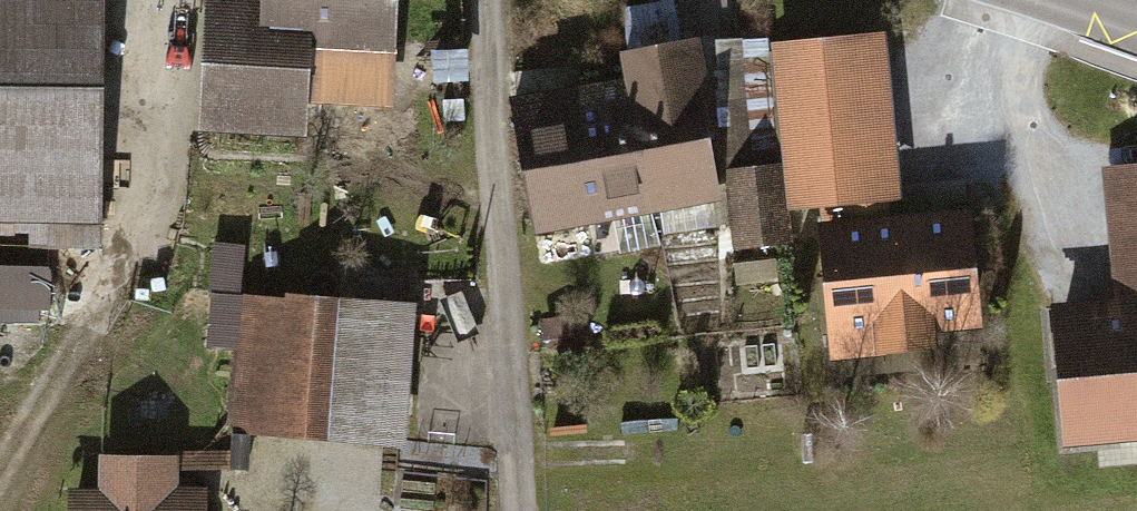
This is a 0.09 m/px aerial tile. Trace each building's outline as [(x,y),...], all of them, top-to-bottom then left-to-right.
[(115,0),(0,0),(0,240),(113,240),(115,0)] [(206,149),(315,154),(319,65),(402,68),(405,0),(213,0),(206,149)] [(687,41),(684,0),(643,0),(632,1),(635,45),(687,41)] [(906,220),(887,50),(774,62),(792,233),(906,220)] [(724,224),(698,62),(628,74),(632,97),(519,114),(541,253),(724,224)] [(1106,186),(1115,322),(1057,326),(1067,469),(1136,464),(1136,184),(1106,186)] [(789,274),(782,187),(730,191),(738,278),(789,274)] [(990,376),(978,236),(827,249),(839,389),(990,376)] [(0,274),(0,318),(49,319),(50,275),(0,274)] [(421,321),(243,307),(231,453),(410,467),(421,321)] [(591,325),(540,328),(541,352),(593,348),(591,325)] [(73,510),(214,510),(215,498),(181,498),(182,463),(103,461),(102,503),(73,502),(73,510)]
